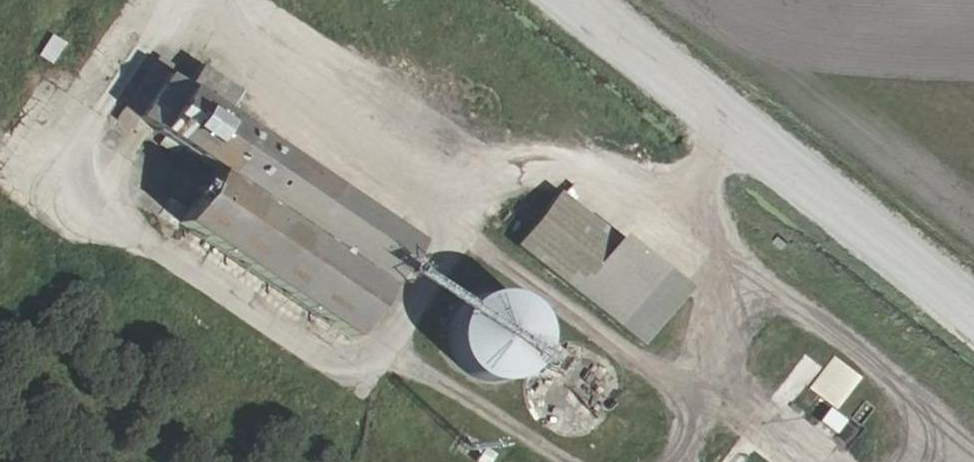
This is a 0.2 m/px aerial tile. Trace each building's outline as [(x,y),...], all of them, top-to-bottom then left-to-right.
[(40,55),(55,64),(69,41),(53,32),(40,55)] [(149,73),(118,117),(133,128),(164,84),(149,73)] [(229,102),(195,77),(181,96),(149,140),(137,157),(174,183),(187,165),(208,179),(168,234),(330,351),(401,252),(216,119),(229,102)] [(164,84),(133,128),(149,140),(181,96),(164,84)] [(657,271),(556,194),(516,247),(616,324),(657,271)] [(462,306),(455,314),(449,323),(448,328),(446,339),(448,350),(452,360),(455,364),(462,372),(471,378),(481,381),(487,382),(497,381),(508,378),(517,372),(524,364),(529,355),(532,344),(532,334),(531,328),(527,318),(524,314),(517,306),(508,300),(498,297),(492,296),(481,297),(471,300),(466,303),(462,306)] [(809,388),(838,410),(864,376),(834,354),(809,388)] [(832,406),(821,421),(839,434),(850,420),(832,406)]
